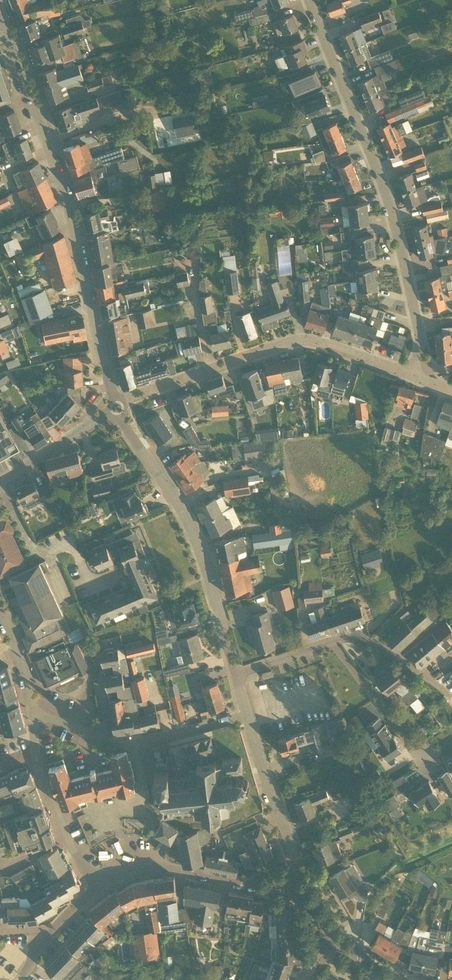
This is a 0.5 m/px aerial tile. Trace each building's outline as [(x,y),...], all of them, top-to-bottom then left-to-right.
[(28,4),(27,0),(10,0),(19,20),(34,14),(34,17),(55,12),(52,0),(46,0),(28,4)] [(259,5),(266,3),(268,9),(275,6),(275,7),(288,2),(288,0),(257,0),(259,5)] [(346,9),(344,4),(352,1),(351,0),(334,0),(327,3),(329,9),(328,9),(329,14),(331,14),(331,15),(346,9)] [(389,8),(382,11),(385,19),(393,16),(389,8)] [(236,21),(248,17),(256,15),(254,9),(234,14),(236,21)] [(259,24),(272,20),(269,12),(256,15),(248,17),(251,26),(259,24)] [(363,27),(382,20),(379,12),(360,19),(363,27)] [(273,22),(278,35),(298,27),(293,14),(273,22)] [(19,25),(24,40),(41,34),(36,19),(19,25)] [(384,32),(397,28),(394,20),(381,24),(384,32)] [(66,38),(85,31),(82,21),(62,27),(66,38)] [(417,25),(406,28),(410,39),(420,35),(417,25)] [(366,42),(360,28),(353,31),(353,30),(340,36),(346,50),(363,43),(366,42)] [(41,40),(43,44),(31,48),(36,64),(40,62),(41,67),(56,62),(57,62),(63,61),(63,62),(65,61),(78,57),(78,58),(83,57),(78,41),(65,45),(60,33),(41,40)] [(294,66),(307,60),(304,53),(308,52),(303,40),(286,47),(288,54),(275,59),(280,70),(289,66),(289,68),(294,66)] [(365,60),(363,55),(370,51),(366,42),(363,43),(346,50),(352,65),(365,60)] [(372,56),(367,58),(371,68),(393,59),(392,54),(390,50),(372,56)] [(381,73),(401,66),(398,58),(394,60),(393,59),(371,68),(375,67),(378,75),(372,77),(359,82),(365,96),(378,91),(386,87),(381,73)] [(65,61),(63,62),(66,68),(75,65),(73,60),(65,61)] [(78,64),(75,65),(66,68),(65,69),(68,78),(65,78),(65,77),(59,79),(60,80),(43,86),(49,104),(65,98),(61,86),(84,79),(79,64),(78,64)] [(114,77),(125,74),(122,66),(112,69),(114,77)] [(309,72),(307,66),(290,74),(292,79),(289,80),(295,94),(321,83),(315,70),(309,72)] [(58,71),(57,67),(55,68),(39,73),(43,86),(60,80),(59,79),(65,77),(65,78),(68,78),(65,69),(58,71)] [(10,98),(4,82),(0,70),(0,102),(10,98)] [(91,89),(104,86),(102,77),(88,80),(91,89)] [(425,94),(434,93),(433,86),(424,88),(425,94)] [(371,111),(386,105),(384,100),(391,97),(387,87),(387,88),(386,87),(378,91),(365,96),(371,111)] [(406,96),(409,104),(426,97),(423,89),(406,96)] [(299,98),(301,104),(304,103),(309,116),(330,108),(325,94),(316,98),(314,92),(299,98)] [(83,115),(114,105),(111,93),(72,106),(72,105),(55,111),(61,130),(85,122),(83,115)] [(398,118),(426,106),(426,105),(429,104),(427,98),(395,111),(398,118)] [(14,137),(12,132),(21,129),(14,110),(0,115),(0,144),(14,137)] [(123,113),(109,115),(111,123),(125,121),(123,113)] [(192,115),(172,119),(175,134),(195,130),(192,115)] [(323,142),(341,135),(336,122),(323,127),(324,129),(318,131),(323,142)] [(402,135),(407,133),(402,122),(392,127),(390,122),(378,128),(384,142),(402,135)] [(312,123),(300,127),(305,138),(317,134),(312,123)] [(142,124),(135,126),(137,135),(144,133),(142,124)] [(447,134),(438,137),(440,143),(449,140),(447,134)] [(334,153),(347,148),(341,135),(323,142),(327,153),(333,150),(334,153)] [(390,157),(403,151),(401,147),(406,145),(402,135),(384,142),(390,157)] [(32,153),(26,138),(11,143),(12,144),(3,147),(6,155),(8,162),(18,158),(32,153)] [(87,170),(90,169),(96,167),(96,168),(106,165),(118,161),(125,159),(122,148),(93,157),(89,145),(86,144),(80,145),(80,143),(64,149),(72,175),(87,170)] [(405,162),(425,155),(422,147),(402,154),(405,162)] [(275,160),(273,150),(264,152),(265,162),(275,160)] [(316,161),(326,159),(324,154),(323,150),(313,154),(316,161)] [(118,161),(121,174),(133,171),(140,169),(137,156),(125,159),(118,161)] [(344,178),(357,173),(352,160),(339,165),(344,178)] [(427,168),(424,161),(415,165),(417,172),(427,168)] [(26,187),(46,178),(38,162),(18,171),(11,174),(16,185),(23,181),(26,187)] [(156,171),(157,182),(172,181),(171,170),(156,171)] [(418,179),(429,176),(428,170),(416,173),(418,179)] [(349,191),(362,186),(357,173),(344,178),(349,191)] [(402,192),(416,187),(411,173),(398,177),(402,192)] [(92,176),(74,181),(79,197),(84,195),(96,192),(96,193),(97,195),(110,192),(109,189),(108,177),(93,181),(92,176)] [(26,187),(36,210),(56,200),(46,178),(26,187)] [(216,191),(232,190),(231,178),(215,178),(216,191)] [(149,187),(157,186),(156,179),(147,180),(149,187)] [(416,187),(402,192),(407,206),(428,200),(423,185),(416,187)] [(259,188),(261,201),(271,199),(269,187),(259,188)] [(147,211),(165,208),(162,191),(144,194),(147,211)] [(331,200),(345,198),(344,192),(330,193),(331,200)] [(341,205),(343,216),(368,213),(368,210),(370,210),(370,204),(367,204),(367,202),(358,203),(357,197),(344,199),(345,205),(341,205)] [(440,201),(422,206),(424,214),(427,213),(443,210),(440,201)] [(59,227),(50,209),(39,215),(37,210),(24,216),(27,221),(34,217),(42,235),(59,227)] [(443,210),(427,213),(429,221),(449,217),(447,209),(443,210)] [(109,218),(108,210),(99,212),(99,211),(84,215),(87,230),(92,229),(93,232),(112,229),(110,221),(104,221),(104,219),(109,218)] [(348,232),(361,230),(360,224),(370,223),(368,213),(343,216),(344,226),(347,226),(348,232)] [(133,227),(149,224),(148,218),(132,221),(133,227)] [(429,235),(427,225),(413,228),(417,243),(437,238),(446,236),(448,236),(446,227),(437,229),(438,237),(433,239),(432,235),(429,235)] [(93,266),(94,266),(115,262),(109,231),(112,230),(112,229),(93,232),(93,233),(88,234),(93,266)] [(361,236),(361,230),(348,232),(350,248),(375,245),(374,235),(361,236)] [(53,286),(76,280),(63,235),(42,242),(29,248),(13,256),(21,274),(33,268),(30,260),(34,259),(34,260),(45,255),(53,286)] [(437,238),(417,243),(420,258),(434,255),(433,250),(435,250),(436,252),(443,253),(447,240),(446,236),(437,238)] [(289,237),(274,238),(275,245),(290,244),(290,243),(289,237)] [(333,240),(324,241),(325,250),(334,249),(333,240)] [(20,243),(6,249),(9,255),(23,249),(20,243)] [(343,265),(365,263),(364,257),(377,255),(375,245),(350,248),(351,258),(342,259),(343,265)] [(201,258),(201,246),(188,246),(188,247),(187,247),(187,258),(201,258)] [(225,271),(237,270),(235,255),(223,256),(225,271)] [(124,270),(122,261),(115,262),(94,266),(93,266),(97,285),(118,281),(116,272),(124,270)] [(365,269),(365,263),(343,265),(344,271),(352,270),(354,281),(350,281),(351,281),(376,278),(376,276),(378,275),(377,268),(365,269)] [(451,273),(451,263),(440,266),(442,276),(451,273)] [(253,288),(260,288),(260,276),(256,276),(256,264),(252,264),(253,288)] [(228,293),(240,292),(237,271),(225,272),(228,293)] [(296,272),(297,279),(307,279),(307,271),(296,272)] [(176,275),(178,286),(190,284),(188,272),(176,275)] [(451,289),(451,281),(441,283),(439,276),(425,280),(429,295),(443,292),(448,290),(451,289)] [(369,296),(368,290),(377,289),(376,278),(351,281),(352,291),(356,291),(356,298),(369,296)] [(127,279),(123,280),(125,290),(126,296),(127,297),(136,295),(137,298),(141,297),(140,294),(151,292),(148,281),(128,285),(127,279)] [(308,284),(308,280),(298,281),(299,300),(309,300),(308,289),(311,289),(310,284),(308,284)] [(111,287),(111,283),(114,282),(118,281),(97,285),(100,302),(108,300),(109,300),(114,299),(116,298),(117,298),(115,292),(114,286),(111,287)] [(278,322),(277,317),(291,313),(286,300),(283,301),(279,289),(277,281),(268,284),(274,303),(257,310),(264,329),(271,326),(270,325),(278,322)] [(211,294),(207,295),(206,287),(200,288),(200,296),(202,312),(214,310),(211,294)] [(322,301),(329,300),(328,287),(320,287),(322,301)] [(21,298),(24,305),(28,319),(49,313),(42,291),(21,298)] [(432,310),(446,307),(443,292),(429,295),(432,310)] [(159,307),(183,302),(181,296),(158,301),(159,307)] [(118,306),(116,298),(114,299),(109,300),(108,300),(100,302),(103,317),(119,314),(121,315),(127,314),(125,304),(118,306)] [(331,309),(330,307),(322,304),(312,301),(305,325),(324,331),(330,314),(331,309)] [(358,321),(352,339),(362,342),(374,307),(369,305),(369,306),(367,311),(372,313),(368,324),(358,321)] [(378,328),(380,329),(386,311),(374,307),(362,342),(372,345),(374,341),(374,340),(378,328)] [(138,328),(155,324),(152,309),(135,312),(138,328)] [(358,319),(360,314),(351,311),(349,316),(358,319)] [(243,340),(257,335),(249,312),(235,317),(243,340)] [(12,323),(8,313),(0,316),(0,328),(12,323)] [(86,338),(85,332),(86,332),(82,315),(41,324),(45,343),(73,337),(73,341),(86,338)] [(342,335),(348,318),(338,315),(333,332),(342,335)] [(113,354),(132,351),(127,317),(108,320),(113,354)] [(352,339),(358,321),(348,318),(342,335),(352,339)] [(216,322),(210,323),(212,333),(211,333),(214,348),(231,344),(228,330),(218,332),(216,322)] [(451,346),(451,326),(442,327),(442,333),(436,334),(437,348),(451,346)] [(2,359),(11,355),(6,341),(17,337),(13,327),(0,332),(0,353),(2,359)] [(393,347),(397,336),(391,334),(388,345),(393,347)] [(183,339),(187,354),(202,351),(199,335),(183,339)] [(437,348),(438,362),(451,361),(451,346),(437,348)] [(194,353),(187,355),(189,362),(196,360),(194,353)] [(66,386),(82,385),(81,357),(65,358),(65,370),(62,371),(52,372),(53,379),(57,379),(62,379),(62,386),(66,386)] [(291,383),(304,380),(299,357),(265,363),(271,387),(274,386),(286,384),(285,378),(290,377),(291,383)] [(170,374),(166,360),(147,365),(148,366),(145,367),(147,373),(142,375),(143,381),(157,378),(157,379),(161,377),(161,376),(170,374)] [(331,398),(330,392),(331,391),(334,380),(328,379),(332,366),(318,362),(314,379),(321,381),(319,388),(317,394),(331,398)] [(135,370),(133,363),(117,367),(123,388),(143,381),(142,375),(147,373),(145,367),(135,370)] [(338,368),(334,380),(331,391),(344,395),(349,377),(350,372),(338,368)] [(258,369),(243,373),(251,398),(262,394),(265,404),(275,401),(274,386),(265,389),(258,369)] [(13,383),(9,377),(11,376),(9,373),(0,379),(0,392),(13,383)] [(233,384),(226,387),(223,375),(206,381),(211,392),(218,390),(220,398),(228,395),(229,397),(236,395),(238,398),(244,397),(242,389),(235,391),(233,384)] [(79,395),(78,392),(81,392),(80,385),(82,385),(66,386),(67,393),(58,403),(70,414),(80,404),(78,402),(81,400),(81,395),(79,395)] [(410,407),(415,389),(400,385),(397,397),(398,397),(396,404),(404,406),(405,405),(410,407)] [(192,395),(191,393),(177,398),(180,404),(177,404),(181,414),(183,418),(204,411),(198,393),(192,395)] [(355,409),(368,407),(367,400),(355,402),(355,409)] [(451,426),(451,403),(445,400),(440,414),(440,415),(436,424),(442,427),(442,426),(450,429),(448,436),(451,426)] [(61,425),(70,414),(58,403),(48,413),(40,418),(47,429),(53,426),(52,424),(55,422),(56,424),(59,422),(61,425)] [(414,403),(411,416),(418,418),(421,405),(414,403)] [(229,414),(228,405),(212,406),(212,415),(229,414)] [(158,411),(143,418),(158,444),(173,435),(158,411)] [(47,429),(40,418),(38,416),(26,424),(20,414),(11,420),(18,430),(26,425),(28,427),(30,426),(33,432),(28,436),(35,447),(46,439),(42,433),(47,429)] [(18,447),(0,416),(0,457),(18,447)] [(419,433),(421,428),(415,426),(417,422),(406,418),(403,427),(419,433)] [(183,429),(192,444),(200,439),(191,424),(183,429)] [(391,429),(385,427),(381,439),(388,441),(389,438),(388,438),(391,429)] [(391,429),(388,438),(389,438),(397,440),(400,430),(391,428),(391,429)] [(293,429),(282,430),(283,437),(293,436),(293,429)] [(265,432),(256,433),(259,441),(263,440),(266,440),(265,432)] [(440,457),(446,441),(424,432),(420,455),(423,455),(438,457),(440,457)] [(186,436),(180,440),(183,445),(189,441),(186,436)] [(252,457),(252,459),(265,457),(263,440),(244,443),(245,454),(246,458),(252,457)] [(231,444),(233,459),(246,458),(245,454),(244,443),(231,444)] [(120,461),(117,448),(100,453),(104,466),(98,467),(91,469),(94,479),(114,474),(114,473),(126,470),(124,460),(120,461)] [(84,473),(78,452),(45,461),(50,477),(51,477),(52,481),(61,478),(60,473),(67,471),(69,477),(84,473)] [(177,479),(195,465),(185,453),(169,465),(178,477),(176,478),(177,479)] [(177,479),(187,493),(205,479),(195,465),(177,479)] [(225,490),(249,486),(249,484),(256,483),(264,482),(263,476),(259,476),(259,475),(224,480),(225,490)] [(38,489),(34,482),(28,485),(27,484),(14,490),(21,503),(24,508),(27,509),(43,500),(51,496),(46,485),(38,489)] [(100,499),(99,497),(111,494),(109,486),(94,490),(96,498),(97,500),(100,499)] [(226,496),(250,493),(249,486),(225,490),(226,496)] [(138,499),(135,492),(117,499),(121,507),(123,506),(129,519),(131,519),(131,520),(138,518),(137,516),(147,512),(147,510),(148,509),(145,503),(144,504),(141,497),(138,499)] [(206,519),(223,511),(217,498),(216,497),(196,506),(203,521),(206,519)] [(94,503),(88,505),(92,515),(98,512),(94,503)] [(232,525),(228,517),(227,518),(223,511),(206,519),(213,534),(232,525)] [(0,519),(0,576),(26,564),(12,532),(14,531),(8,517),(1,520),(0,519)] [(333,520),(326,526),(330,531),(337,525),(333,520)] [(271,532),(281,530),(280,522),(270,524),(271,532)] [(254,548),(293,543),(291,529),(281,530),(271,532),(261,533),(253,534),(254,548)] [(133,541),(131,534),(100,547),(100,545),(86,551),(88,558),(91,557),(94,556),(99,569),(119,560),(129,586),(89,603),(97,622),(138,605),(141,614),(149,610),(146,602),(157,597),(141,558),(146,556),(139,538),(133,541)] [(240,557),(238,552),(235,537),(215,542),(220,561),(241,558),(248,557),(248,555),(240,557)] [(322,556),(331,554),(330,547),(320,548),(322,556)] [(379,548),(360,555),(365,569),(384,563),(379,548)] [(262,570),(258,556),(248,558),(248,557),(241,558),(220,561),(227,594),(252,590),(249,573),(262,570)] [(40,563),(40,562),(10,576),(18,595),(11,598),(26,631),(64,614),(44,573),(50,570),(45,561),(40,563)] [(283,603),(296,602),(294,582),(281,583),(283,603)] [(305,602),(324,600),(323,589),(304,591),(305,602)] [(198,619),(193,603),(159,613),(162,621),(176,617),(178,624),(198,619)] [(331,632),(365,621),(360,606),(347,611),(345,606),(336,609),(337,614),(327,618),(331,632)] [(326,618),(322,607),(314,610),(318,621),(307,625),(312,638),(331,632),(327,618),(326,618)] [(417,634),(433,621),(423,609),(414,616),(413,616),(407,622),(406,620),(386,639),(399,651),(418,635),(417,634)] [(276,647),(271,629),(272,628),(267,611),(253,615),(256,625),(248,627),(252,642),(255,641),(258,652),(276,647)] [(73,644),(68,635),(72,633),(64,614),(26,631),(27,634),(22,636),(31,655),(35,656),(33,660),(45,685),(51,687),(54,686),(56,689),(63,692),(65,691),(65,692),(80,685),(79,684),(83,682),(85,677),(87,678),(89,670),(77,642),(73,644)] [(447,622),(433,633),(446,648),(451,643),(451,629),(447,622)] [(158,639),(169,636),(167,629),(156,632),(158,639)] [(419,669),(433,658),(446,648),(433,633),(407,654),(419,669)] [(171,642),(178,639),(176,634),(169,636),(171,642)] [(179,663),(184,662),(204,656),(198,634),(178,640),(182,654),(177,656),(179,663)] [(129,671),(130,672),(130,674),(138,672),(135,659),(134,660),(133,655),(138,654),(139,657),(153,654),(152,650),(156,649),(154,642),(142,645),(140,640),(125,644),(128,657),(126,658),(129,671)] [(113,649),(113,647),(105,649),(105,650),(100,651),(103,666),(113,664),(114,674),(129,671),(126,658),(120,659),(118,648),(113,649)] [(435,664),(427,675),(436,681),(443,670),(435,664)] [(9,665),(0,668),(0,682),(3,682),(4,685),(13,683),(9,665)] [(168,675),(179,672),(177,665),(166,668),(168,675)] [(401,696),(411,688),(394,667),(377,680),(388,694),(395,688),(401,696)] [(308,671),(310,683),(321,681),(318,669),(308,671)] [(130,672),(129,671),(114,674),(105,676),(107,690),(117,689),(119,699),(135,696),(133,685),(125,687),(123,674),(130,672)] [(144,677),(133,680),(137,700),(145,698),(149,697),(144,677)] [(3,682),(0,682),(0,700),(17,695),(13,683),(4,685),(3,682)] [(221,694),(217,682),(202,687),(201,683),(196,684),(199,693),(203,692),(206,699),(221,694)] [(411,688),(401,696),(408,704),(410,703),(418,697),(411,688)] [(183,706),(179,694),(169,696),(170,701),(172,701),(174,709),(183,706)] [(201,714),(211,712),(210,711),(225,706),(221,694),(206,699),(208,707),(200,709),(201,714)] [(25,727),(17,695),(0,700),(0,732),(5,731),(6,732),(25,727)] [(451,713),(451,707),(446,695),(440,698),(448,715),(451,713)] [(109,700),(114,734),(141,730),(139,719),(139,716),(137,707),(135,701),(136,700),(135,696),(119,699),(109,700)] [(418,697),(410,703),(417,713),(425,706),(418,698),(418,697)] [(136,700),(135,701),(137,707),(147,704),(145,698),(137,700),(136,700)] [(145,708),(146,715),(139,716),(139,719),(141,730),(160,725),(155,705),(145,708)] [(177,721),(186,718),(183,706),(174,709),(177,721)] [(428,712),(424,715),(429,720),(433,717),(428,712)] [(358,714),(351,718),(354,723),(359,719),(360,716),(358,714)] [(329,721),(337,750),(352,745),(343,717),(329,721)] [(380,747),(394,739),(387,725),(385,726),(381,718),(369,725),(373,732),(372,733),(380,747)] [(288,753),(288,751),(299,749),(298,746),(316,741),(312,730),(279,738),(281,747),(280,747),(282,753),(283,755),(285,756),(287,755),(288,753)] [(243,770),(242,757),(223,759),(223,763),(223,764),(217,764),(216,762),(216,761),(214,761),(214,762),(209,763),(207,755),(215,753),(211,738),(208,739),(208,738),(203,739),(203,740),(200,741),(200,740),(191,742),(191,743),(188,744),(188,743),(183,744),(183,745),(180,746),(180,745),(170,748),(171,754),(172,760),(173,760),(174,765),(185,763),(184,761),(189,760),(191,766),(190,766),(190,767),(190,768),(190,774),(185,775),(185,773),(184,773),(184,775),(178,776),(178,774),(176,774),(176,776),(169,776),(169,771),(155,773),(156,786),(159,786),(160,788),(161,788),(161,791),(161,792),(161,799),(162,799),(163,802),(161,803),(161,805),(161,806),(163,807),(164,807),(165,813),(175,812),(174,812),(180,811),(180,813),(182,813),(182,811),(188,810),(188,812),(189,812),(189,810),(194,810),(195,817),(197,817),(197,816),(203,815),(203,818),(204,818),(204,819),(205,819),(205,818),(220,816),(220,817),(222,817),(222,816),(222,813),(228,812),(228,814),(230,813),(230,812),(229,806),(241,804),(240,797),(241,797),(240,795),(244,794),(245,795),(246,794),(245,793),(247,789),(249,790),(249,788),(247,788),(247,784),(249,783),(248,782),(246,782),(244,780),(245,778),(243,777),(242,779),(238,778),(238,776),(237,770),(243,770)] [(394,739),(380,747),(379,748),(387,762),(403,752),(395,738),(394,739)] [(131,760),(129,761),(127,751),(111,755),(114,769),(96,773),(95,769),(90,770),(91,774),(71,778),(72,782),(79,801),(81,808),(74,810),(75,811),(88,806),(86,800),(96,798),(97,802),(98,802),(97,798),(101,797),(102,801),(101,797),(112,794),(112,798),(120,797),(120,795),(135,792),(133,782),(135,782),(131,761),(131,760)] [(55,788),(72,782),(71,778),(65,763),(49,768),(53,777),(51,778),(55,788)] [(0,777),(0,780),(4,792),(5,794),(16,791),(16,792),(19,793),(20,792),(36,786),(34,781),(31,771),(29,771),(28,768),(20,771),(19,768),(8,772),(9,774),(0,777)] [(438,775),(450,796),(451,795),(451,780),(447,770),(438,775)] [(401,774),(388,782),(394,794),(400,790),(403,796),(407,794),(414,806),(421,802),(426,811),(437,804),(432,796),(434,795),(426,782),(410,791),(407,786),(408,786),(401,774)] [(378,776),(372,780),(377,787),(383,783),(378,776)] [(334,799),(369,789),(366,778),(331,788),(334,799)] [(79,801),(72,782),(55,788),(58,799),(60,798),(63,807),(79,801)] [(23,803),(26,802),(40,796),(36,786),(20,792),(23,803)] [(301,816),(302,818),(319,811),(316,804),(330,798),(327,791),(296,803),(299,811),(298,812),(300,817),(301,816)] [(30,812),(44,807),(40,796),(26,802),(30,812)] [(360,821),(373,818),(367,796),(355,799),(360,821)] [(7,809),(5,805),(0,807),(0,811),(2,816),(9,814),(7,809)] [(397,806),(388,811),(394,819),(402,814),(397,806)] [(50,825),(48,821),(49,820),(44,807),(30,812),(15,817),(20,829),(19,829),(22,838),(23,838),(27,849),(50,841),(51,842),(51,841),(51,840),(56,838),(51,825),(50,825)] [(156,832),(171,841),(178,829),(163,820),(156,832)] [(11,832),(6,821),(3,822),(14,854),(18,852),(14,841),(18,840),(14,831),(11,832)] [(273,856),(261,826),(243,834),(249,849),(252,847),(259,863),(273,856)] [(341,839),(354,834),(352,828),(338,832),(341,839)] [(184,865),(203,862),(197,831),(178,836),(184,865)] [(322,863),(341,855),(335,839),(314,848),(316,854),(318,854),(322,863)] [(60,851),(58,847),(54,849),(54,848),(53,848),(53,850),(37,858),(50,881),(59,876),(70,870),(66,862),(69,861),(63,850),(60,851)] [(124,857),(149,854),(148,847),(123,850),(124,857)] [(220,872),(223,859),(206,856),(204,869),(220,872)] [(107,864),(110,873),(126,867),(123,858),(107,864)] [(237,875),(239,862),(223,859),(220,872),(237,875)] [(22,870),(25,875),(35,870),(33,864),(22,870)] [(77,878),(72,868),(70,870),(59,876),(69,896),(74,894),(72,891),(80,887),(79,884),(82,882),(79,877),(77,878)] [(354,884),(345,868),(330,877),(334,883),(333,884),(334,885),(334,884),(343,899),(354,892),(358,899),(366,900),(369,882),(358,881),(354,884)] [(12,876),(15,881),(25,875),(22,870),(12,876)] [(425,874),(420,880),(429,887),(434,881),(425,874)] [(71,899),(69,896),(59,876),(50,881),(43,884),(48,894),(54,905),(56,907),(55,904),(59,902),(60,905),(71,899)] [(177,892),(175,876),(155,878),(157,896),(158,896),(159,902),(158,902),(159,908),(161,929),(162,931),(188,928),(187,922),(188,922),(186,911),(186,908),(178,909),(176,892),(177,892)] [(137,907),(145,905),(146,911),(159,908),(158,902),(159,902),(158,896),(157,896),(155,878),(143,880),(134,883),(117,891),(120,895),(123,901),(126,906),(128,912),(137,907)] [(218,907),(220,891),(184,884),(185,901),(199,904),(196,921),(212,924),(215,906),(218,907)] [(433,884),(429,895),(436,897),(439,888),(433,884)] [(89,910),(95,918),(101,926),(114,943),(116,941),(110,933),(112,932),(104,923),(126,906),(123,901),(120,895),(117,891),(116,889),(89,910)] [(229,892),(225,918),(237,920),(241,894),(229,892)] [(40,899),(48,915),(58,910),(56,907),(54,905),(48,894),(40,899)] [(241,894),(237,920),(249,922),(253,899),(253,896),(241,894)] [(20,905),(20,897),(2,898),(2,899),(2,908),(1,920),(9,920),(9,924),(30,923),(38,922),(37,921),(39,920),(32,905),(20,905)] [(441,905),(450,908),(451,900),(451,899),(444,897),(441,905)] [(31,903),(32,905),(39,920),(48,915),(40,899),(31,903)] [(249,922),(248,925),(249,925),(250,925),(261,927),(261,926),(262,920),(264,910),(264,905),(265,901),(253,899),(249,922)] [(383,916),(390,905),(383,901),(377,913),(383,916)] [(264,905),(264,910),(269,911),(269,920),(269,923),(294,922),(294,919),(294,910),(277,910),(278,908),(264,905)] [(149,931),(156,930),(161,929),(159,908),(146,911),(149,931)] [(101,926),(95,918),(81,932),(94,944),(101,937),(104,940),(103,941),(108,947),(114,943),(101,926)] [(391,939),(393,935),(385,931),(388,925),(379,921),(374,930),(379,933),(372,946),(383,952),(391,939)] [(294,922),(269,923),(269,926),(270,936),(271,936),(271,935),(295,934),(294,922)] [(406,931),(398,927),(396,929),(393,935),(391,939),(383,952),(395,959),(402,946),(407,948),(413,932),(407,929),(406,931)] [(437,938),(439,929),(431,928),(431,931),(430,931),(429,936),(427,943),(425,953),(422,969),(435,971),(438,957),(445,957),(446,946),(446,939),(437,938)] [(148,957),(159,955),(156,930),(149,931),(145,932),(148,957)] [(98,976),(104,971),(96,959),(90,953),(90,952),(96,947),(94,944),(81,932),(68,946),(98,976)] [(137,958),(148,957),(145,932),(133,933),(137,958)] [(427,943),(429,936),(420,935),(413,932),(407,948),(413,951),(409,966),(422,969),(425,953),(427,943)] [(295,934),(271,935),(271,936),(272,948),(297,947),(297,934),(295,934)] [(100,978),(98,976),(68,946),(67,945),(46,967),(60,979),(102,979),(100,978)] [(297,947),(272,948),(273,960),(273,961),(274,961),(275,961),(275,960),(294,959),(298,959),(297,947)] [(195,975),(207,973),(204,954),(192,955),(195,975)] [(172,955),(165,956),(166,966),(173,966),(172,955)] [(268,979),(287,979),(294,959),(275,960),(275,961),(274,961),(268,979)] [(255,963),(251,972),(259,974),(261,969),(257,968),(258,964),(255,963)] [(212,976),(223,976),(223,965),(211,965),(212,976)]
